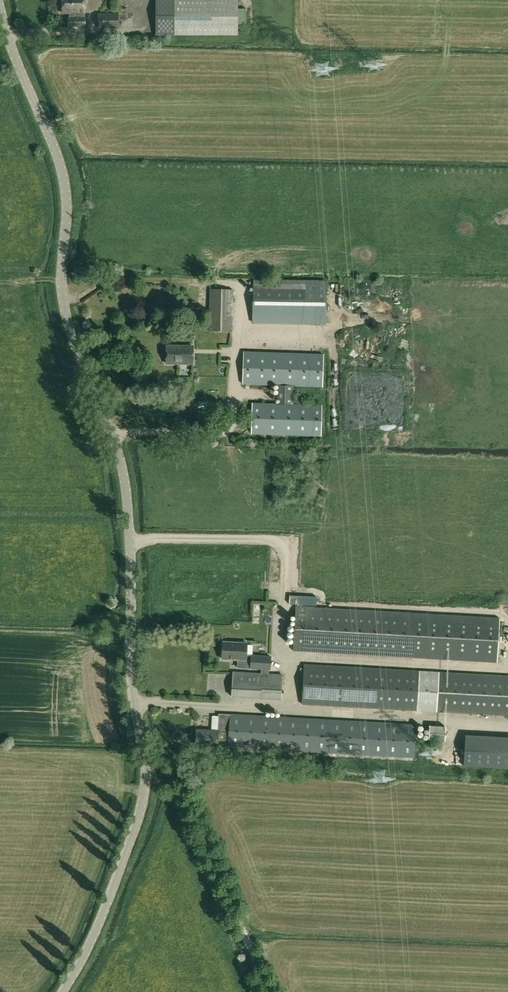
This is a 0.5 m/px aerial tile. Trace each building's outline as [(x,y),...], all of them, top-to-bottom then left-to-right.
[(84,14),(85,14),(85,0),(62,0),(62,14),(70,14),(70,18),(68,18),(68,27),(85,27),(85,18),(84,18),(84,14)] [(239,25),(238,8),(238,0),(156,0),(156,33),(239,33),(239,25)] [(99,28),(119,28),(119,14),(99,13),(99,28)] [(326,323),(327,281),(254,280),(253,322),(326,323)] [(209,289),(209,331),(233,332),(234,289),(209,289)] [(121,323),(122,315),(113,314),(112,321),(121,323)] [(167,346),(167,363),(193,364),(193,346),(167,346)] [(242,384),(278,385),(278,392),(280,392),(280,404),(252,403),(251,433),(321,436),(323,405),(293,404),(293,385),(323,386),(324,354),(243,352),(242,384)] [(293,651),(497,662),(500,618),(296,606),(293,651)] [(223,642),(222,659),(236,660),(238,660),(237,668),(251,668),(252,655),(246,655),(247,643),(223,642)] [(270,656),(252,655),(251,668),(270,670),(270,656)] [(304,668),(303,684),(302,704),(507,716),(507,676),(304,664),(304,668)] [(233,672),(231,696),(281,699),(283,675),(233,672)] [(228,747),(237,748),(249,748),(415,758),(417,724),(230,713),(230,714),(219,713),(218,730),(217,746),(228,746),(228,747)] [(446,728),(429,727),(429,741),(445,741),(446,728)] [(218,730),(197,729),(196,745),(203,746),(203,751),(204,753),(210,753),(212,752),(212,746),(217,747),(217,746),(218,730)] [(466,735),(464,766),(507,768),(507,737),(466,735)] [(424,753),(433,754),(434,747),(425,746),(424,753)]
